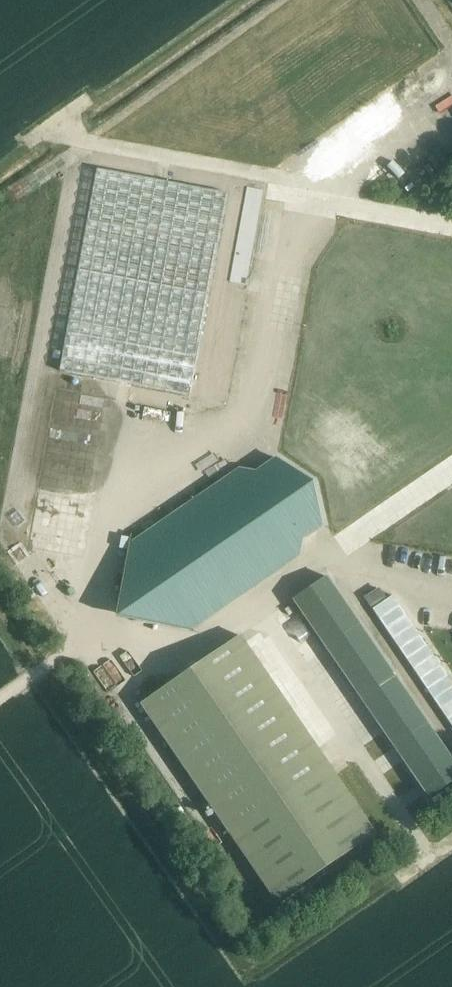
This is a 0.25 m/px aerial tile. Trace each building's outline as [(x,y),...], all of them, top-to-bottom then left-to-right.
[(97,169),(59,371),(189,395),(227,193),(97,169)] [(246,283),(264,189),(247,186),(229,280),(246,283)] [(341,222),(335,256),(313,251),(274,459),(254,473),(257,478),(249,484),(238,469),(137,539),(134,546),(128,545),(119,595),(125,596),(140,615),(138,622),(188,632),(189,626),(195,627),(298,556),(285,536),(293,530),(300,540),(321,526),(451,551),(451,444),(400,434),(401,429),(394,418),(389,417),(422,237),(341,222)] [(256,394),(258,404),(274,401),(272,391),(256,394)] [(292,598),(428,798),(451,781),(451,759),(326,573),(292,598)] [(364,597),(371,607),(385,597),(378,588),(364,597)] [(371,607),(451,723),(451,681),(391,593),(385,597),(371,607)] [(139,705),(276,903),(375,834),(239,636),(139,705)]
